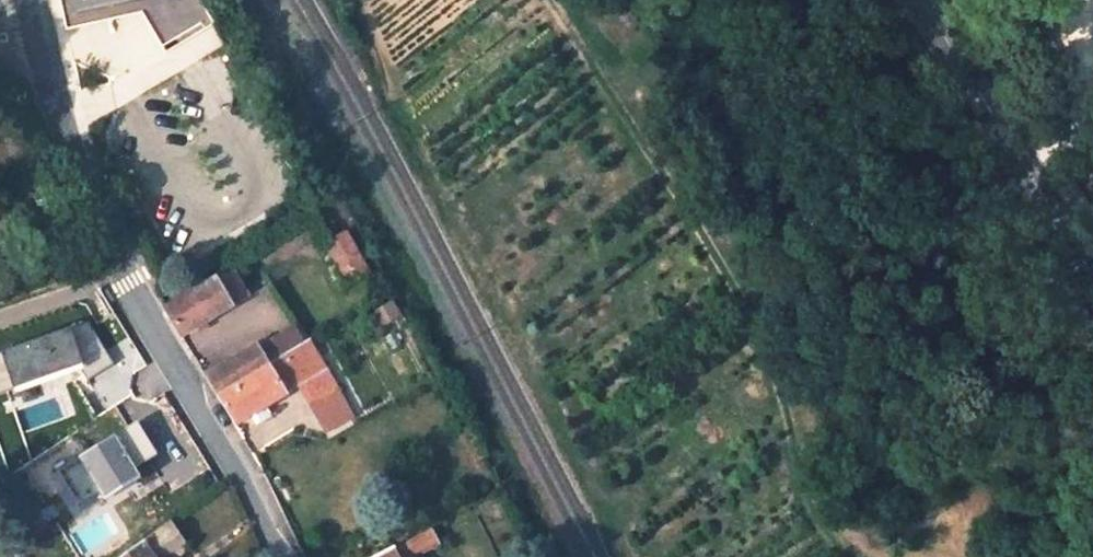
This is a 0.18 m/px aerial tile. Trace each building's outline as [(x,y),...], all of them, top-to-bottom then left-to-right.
[(66,27),(143,11),(166,51),(216,24),(203,0),(60,0),(66,27)] [(323,244),(349,285),(371,270),(345,230),(323,244)] [(235,307),(218,279),(165,309),(182,337),(235,307)] [(260,344),(207,376),(219,394),(290,354),(282,340),(277,342),(275,339),(272,341),(271,340),(261,345),(260,344)] [(313,402),(337,389),(310,342),(290,354),(219,394),(239,425),(289,394),(289,392),(302,384),(313,402)] [(183,554),(186,550),(186,548),(184,544),(187,541),(173,521),(125,556),(178,556),(183,554)] [(414,556),(439,543),(433,530),(408,544),(414,556)] [(401,556),(413,556),(414,556),(408,544),(397,549),(401,556)] [(396,547),(376,556),(401,556),(397,549),(396,547)]
